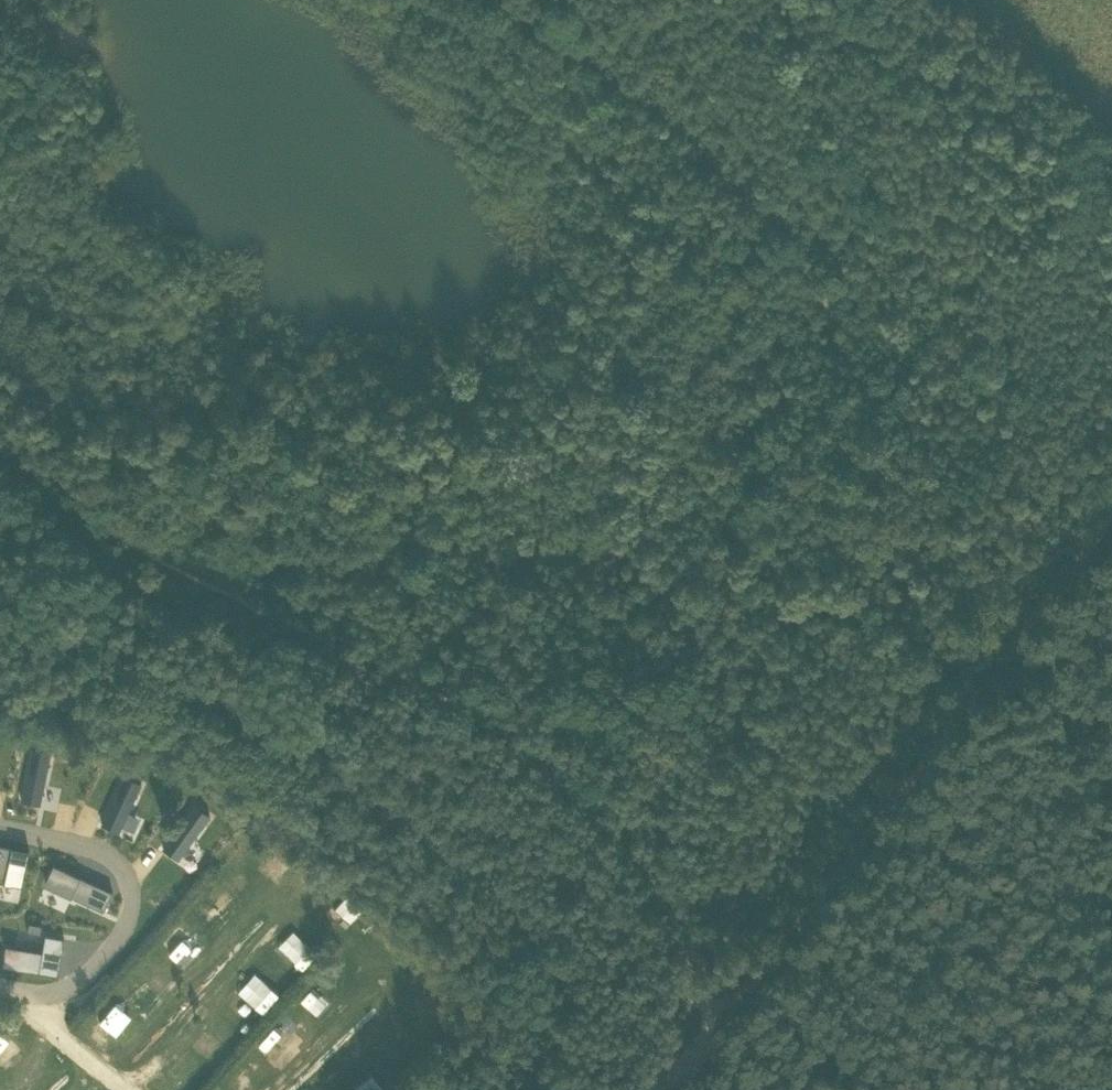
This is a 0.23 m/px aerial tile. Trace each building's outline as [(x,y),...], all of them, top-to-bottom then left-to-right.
[(32,747),(21,801),(41,804),(52,751),(32,747)] [(125,775),(101,824),(120,833),(143,782),(125,775)] [(195,804),(162,847),(178,859),(211,816),(195,804)] [(23,885),(30,849),(0,843),(0,881),(23,885)] [(54,863),(44,884),(105,911),(113,891),(54,863)] [(335,908),(350,920),(366,901),(350,889),(335,908)] [(189,912),(215,934),(232,914),(207,892),(189,912)] [(41,933),(42,924),(29,922),(28,931),(41,933)] [(160,944),(185,965),(203,945),(178,924),(160,944)] [(278,944),(295,962),(312,946),(295,928),(278,944)] [(7,944),(3,966),(59,975),(65,938),(46,934),(43,950),(7,944)] [(255,972),(237,992),(261,1015),(280,995),(255,972)] [(321,979),(306,994),(330,1019),(346,1004),(321,979)] [(92,1018),(116,1040),(131,1023),(107,1001),(92,1018)] [(29,1053),(5,1032),(0,1038),(0,1055),(15,1069),(29,1053)] [(224,1085),(229,1089),(250,1089),(253,1087),(238,1071),(224,1085)]
